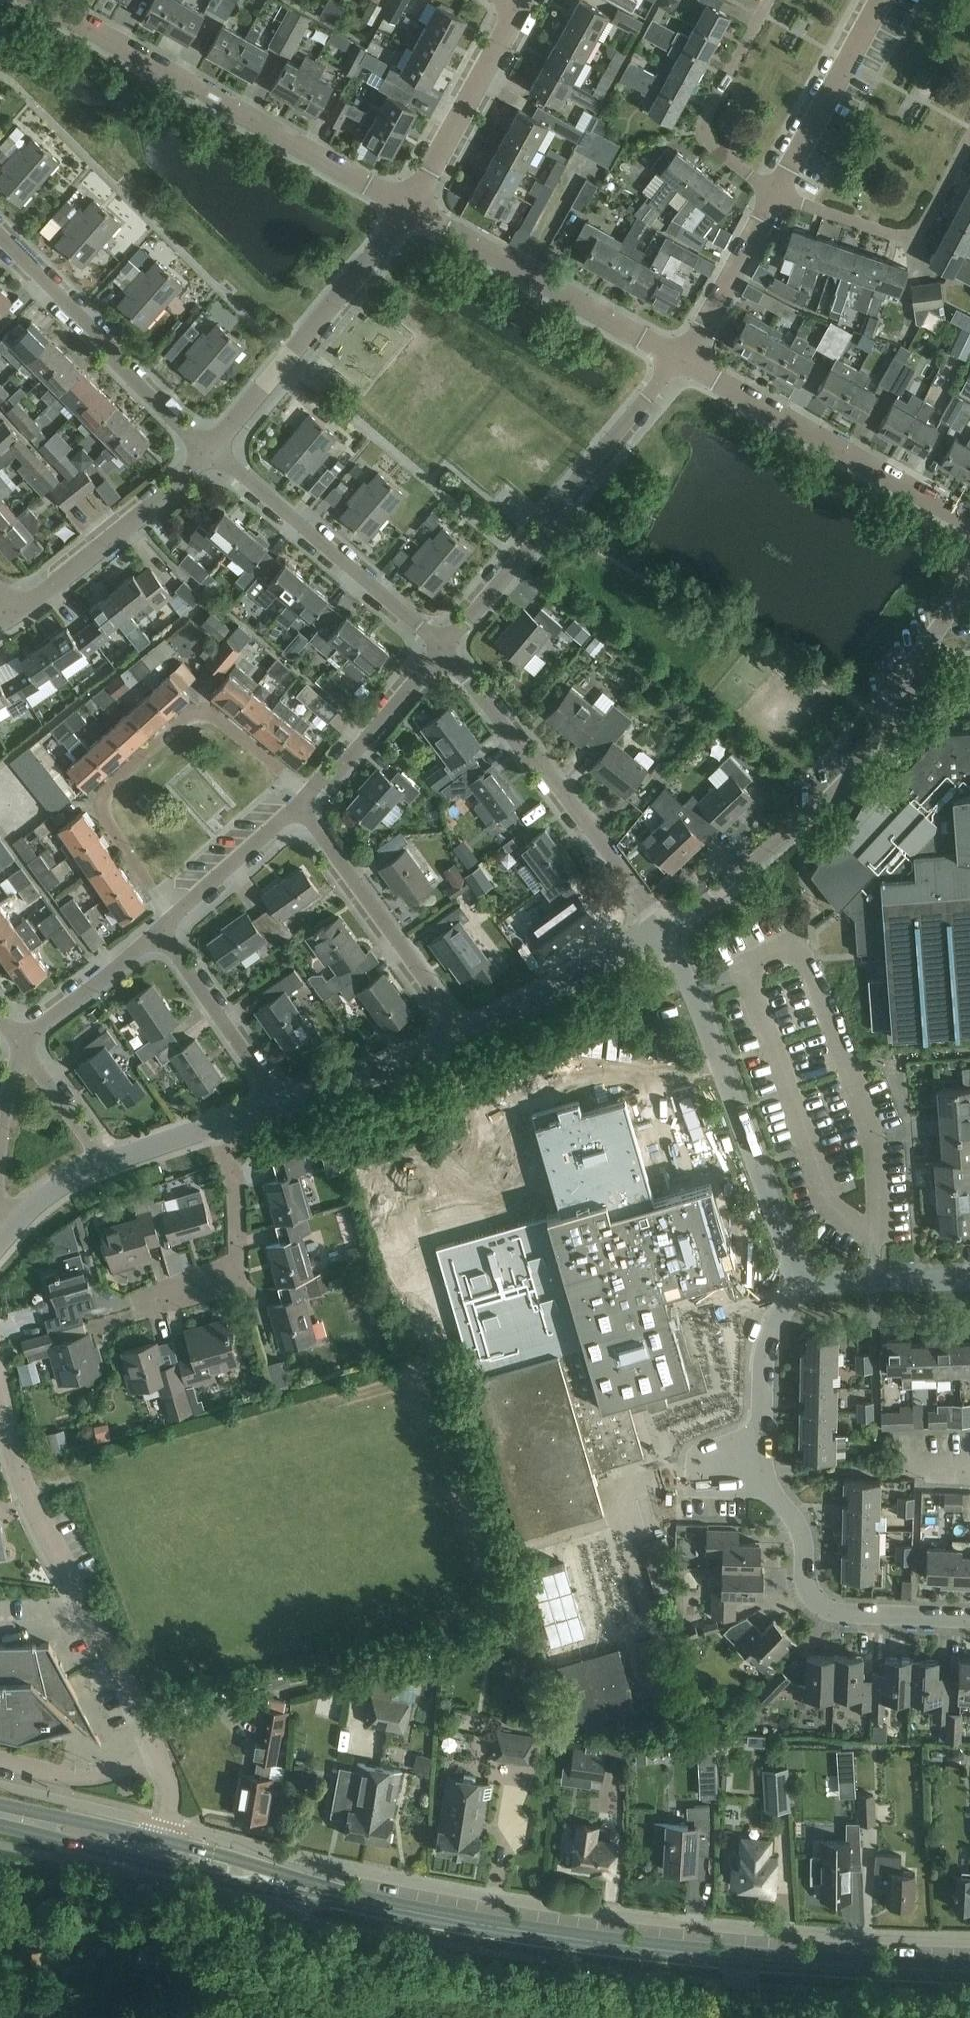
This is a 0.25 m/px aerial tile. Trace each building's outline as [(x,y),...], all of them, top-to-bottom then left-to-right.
[(145,18),(143,23),(153,28),(155,24),(165,29),(181,1),(182,0),(153,0),(143,17),(145,18)] [(216,14),(224,0),(210,0),(206,8),(216,14)] [(226,19),(237,0),(224,0),(216,14),(226,19)] [(340,3),(335,0),(329,0),(321,16),(330,21),(340,3)] [(401,13),(408,0),(395,0),(390,8),(401,13)] [(567,21),(597,37),(609,15),(582,0),(579,0),(567,21)] [(203,13),(181,1),(165,29),(187,42),(203,13)] [(340,3),(330,21),(339,26),(349,8),(340,3)] [(381,8),(372,3),(362,19),(372,25),(381,8)] [(706,4),(694,25),(718,38),(729,16),(706,4)] [(438,5),(425,28),(454,43),(466,21),(438,5)] [(279,51),(301,13),(291,8),(270,46),(279,51)] [(401,13),(390,8),(385,18),(395,23),(401,13)] [(618,9),(618,10),(612,21),(636,34),(642,22),(618,9)] [(301,13),(279,51),(291,58),(312,19),(301,13)] [(675,30),(653,18),(648,27),(706,59),(718,38),(694,25),(688,37),(675,30)] [(569,50),(584,59),(597,37),(567,21),(555,43),(569,50)] [(229,65),(245,37),(223,24),(207,53),(229,65)] [(706,59),(648,27),(643,37),(669,51),(667,55),(675,60),(671,68),(695,80),(706,59)] [(251,28),(245,37),(229,65),(239,71),(236,75),(247,81),(249,77),(251,78),(267,50),(255,42),(260,33),(251,28)] [(425,28),(413,49),(442,64),(454,43),(425,28)] [(555,43),(543,65),(572,81),(584,59),(569,50),(555,43)] [(343,67),(353,73),(365,52),(354,46),(343,67)] [(616,48),(604,70),(614,76),(626,53),(616,48)] [(442,64),(413,49),(401,71),(429,87),(442,64)] [(306,56),(299,67),(287,61),(271,89),(293,101),(316,61),(306,56)] [(629,60),(624,69),(683,102),(695,80),(671,68),(666,78),(656,73),(655,74),(629,60)] [(327,67),(316,61),(293,101),(303,107),(301,112),(311,118),(314,113),(316,114),(332,86),(320,79),(327,67)] [(560,104),(565,94),(596,111),(603,99),(602,99),(592,93),(572,82),(572,81),(543,65),(530,88),(560,104)] [(385,78),(411,92),(417,81),(392,67),(385,78)] [(683,102),(624,69),(619,78),(641,90),(640,92),(654,99),(648,110),(671,123),(683,102)] [(592,93),(602,99),(614,76),(604,70),(592,93)] [(411,92),(385,78),(379,89),(405,103),(411,92)] [(367,113),(404,133),(417,111),(388,95),(381,108),(372,104),(367,113)] [(341,99),(329,121),(340,126),(347,112),(351,105),(341,99)] [(347,112),(371,125),(364,139),(371,143),(363,158),(373,163),(382,149),(392,155),(404,133),(367,113),(351,105),(347,112)] [(505,133),(535,149),(547,126),(518,110),(505,133)] [(593,114),(586,126),(592,130),(599,117),(593,114)] [(554,129),(578,142),(584,130),(560,118),(554,129)] [(578,142),(574,149),(585,154),(597,132),(592,130),(586,126),(584,130),(578,142)] [(585,154),(596,161),(608,138),(597,132),(585,154)] [(505,133),(493,155),(523,171),(535,149),(505,133)] [(6,153),(15,143),(8,136),(0,145),(0,148),(5,152),(6,153)] [(40,182),(48,173),(59,160),(32,137),(22,149),(19,146),(10,156),(39,182),(40,182)] [(608,138),(596,161),(607,166),(619,144),(608,138)] [(649,202),(653,205),(661,211),(679,188),(696,166),(676,150),(674,154),(666,148),(652,166),(667,178),(649,202)] [(523,171),(493,155),(481,177),(511,193),(523,171)] [(10,156),(1,166),(4,169),(0,173),(0,186),(20,204),(39,182),(10,156)] [(557,159),(545,183),(554,188),(567,164),(557,159)] [(690,196),(672,219),(682,224),(715,181),(696,166),(679,188),(690,196)] [(511,193),(481,177),(469,200),(498,216),(511,193)] [(598,186),(587,179),(571,206),(583,213),(598,186)] [(715,181),(682,224),(683,225),(702,234),(716,217),(717,217),(734,196),(715,181)] [(545,183),(533,205),(542,210),(554,188),(545,183)] [(969,228),(969,201),(964,198),(953,219),(969,228)] [(75,206),(69,201),(68,199),(60,208),(66,213),(68,215),(75,206)] [(72,218),(101,244),(120,222),(94,199),(84,211),(81,208),(72,218)] [(542,210),(533,205),(522,226),(531,231),(542,210)] [(653,205),(642,219),(646,222),(650,225),(661,211),(653,205)] [(66,213),(60,208),(52,217),(58,222),(66,213)] [(637,217),(629,231),(638,236),(646,222),(642,219),(637,217)] [(101,244),(72,218),(63,228),(66,231),(56,242),(82,265),(101,244)] [(672,219),(666,230),(676,235),(678,236),(683,225),(682,224),(672,219)] [(942,240),(969,255),(969,228),(953,219),(942,240)] [(574,242),(589,251),(583,261),(605,273),(619,248),(620,248),(623,242),(586,221),(574,242)] [(683,225),(678,236),(702,249),(708,237),(702,234),(683,225)] [(781,233),(790,236),(793,229),(784,226),(781,233)] [(724,228),(716,243),(725,247),(732,233),(724,228)] [(817,236),(793,228),(784,255),(796,259),(787,282),(797,287),(799,289),(801,281),(817,236)] [(619,248),(605,273),(626,285),(641,259),(631,254),(640,237),(638,236),(629,231),(623,242),(620,248),(619,248)] [(805,270),(816,274),(818,266),(830,270),(839,244),(817,236),(805,270)] [(677,243),(666,237),(661,247),(660,248),(661,248),(671,254),(677,243)] [(942,240),(930,262),(954,274),(966,280),(969,272),(969,255),(942,240)] [(677,243),(671,254),(682,260),(693,266),(699,254),(677,243)] [(839,244),(830,270),(842,274),(836,292),(836,293),(831,308),(841,312),(844,304),(850,288),(862,251),(839,244)] [(641,259),(626,285),(646,297),(671,254),(661,248),(660,248),(651,265),(641,259)] [(862,251),(850,288),(859,292),(861,292),(865,282),(875,286),(876,286),(885,259),(862,251)] [(671,254),(646,297),(668,309),(686,277),(676,271),(682,260),(671,254)] [(875,286),(872,295),(884,299),(887,289),(899,293),(908,267),(885,259),(876,286),(875,286)] [(143,269),(142,271),(131,261),(123,270),(130,276),(134,280),(135,279),(164,305),(183,283),(156,260),(146,272),(143,269)] [(130,276),(123,270),(122,269),(113,279),(121,285),(130,276)] [(787,282),(773,274),(767,285),(791,298),(797,287),(787,282)] [(135,279),(134,280),(125,290),(128,292),(118,303),(144,327),(164,305),(135,279)] [(925,284),(928,308),(944,317),(945,317),(940,282),(925,284)] [(928,308),(925,284),(911,286),(916,322),(921,324),(928,308)] [(799,289),(797,287),(791,298),(802,305),(808,294),(799,289)] [(859,292),(850,288),(844,304),(854,307),(859,292)] [(12,301),(0,289),(0,313),(12,301)] [(779,314),(785,303),(764,291),(758,302),(779,314)] [(872,295),(867,311),(877,314),(882,298),(872,295)] [(798,310),(785,303),(779,314),(792,321),(798,310)] [(736,331),(739,332),(732,345),(754,357),(769,332),(772,326),(746,312),(736,331)] [(864,333),(875,336),(881,319),(870,315),(864,333)] [(0,339),(0,348),(19,368),(49,338),(32,322),(29,324),(22,317),(0,339)] [(826,353),(841,327),(831,322),(816,348),(826,353)] [(204,332),(195,342),(223,368),(243,346),(217,323),(207,335),(204,332)] [(184,332),(190,337),(191,339),(199,331),(191,324),(184,332)] [(769,332),(754,357),(776,369),(790,344),(778,337),(781,331),(772,326),(769,332)] [(841,327),(826,353),(838,360),(852,334),(841,327)] [(956,340),(969,346),(969,332),(962,328),(956,340)] [(179,350),(189,338),(183,332),(172,344),(179,350)] [(794,385),(796,381),(798,382),(812,356),(802,350),(809,338),(797,332),(790,344),(776,369),(786,375),(784,379),(794,385)] [(876,340),(863,333),(857,344),(870,351),(876,340)] [(49,338),(19,368),(27,376),(36,367),(45,376),(66,356),(49,338)] [(223,368),(195,342),(186,352),(189,355),(178,367),(204,389),(223,368)] [(66,356),(45,376),(53,385),(42,395),(50,404),(53,401),(82,372),(66,356)] [(894,356),(879,382),(890,388),(905,362),(894,356)] [(842,360),(837,370),(831,367),(817,392),(838,404),(858,370),(842,360)] [(890,388),(901,394),(916,368),(905,362),(890,388)] [(858,370),(838,404),(849,410),(847,414),(857,419),(859,416),(861,417),(875,392),(865,386),(870,376),(858,370)] [(99,389),(82,372),(53,401),(61,409),(69,401),(78,410),(99,389)] [(966,380),(960,392),(969,396),(969,382),(966,380)] [(1,385),(0,386),(0,402),(9,393),(1,385)] [(99,389),(78,410),(87,418),(78,426),(86,435),(95,427),(95,426),(116,405),(99,389)] [(949,425),(964,398),(955,393),(940,420),(949,425)] [(878,433),(889,439),(891,434),(901,440),(923,400),(913,394),(908,403),(896,396),(879,427),(880,428),(878,433)] [(949,425),(961,432),(969,418),(969,417),(969,402),(964,398),(949,425)] [(923,400),(901,440),(923,452),(937,426),(927,421),(935,406),(923,400)] [(24,430),(34,420),(18,403),(7,412),(24,430)] [(133,423),(116,405),(95,426),(95,427),(111,443),(112,444),(133,423)] [(309,414),(290,436),(320,462),(329,451),(325,448),(335,437),(309,414)] [(41,428),(34,420),(24,430),(40,448),(49,440),(40,430),(41,428)] [(27,446),(5,421),(0,425),(0,469),(27,446)] [(112,444),(111,443),(101,452),(108,460),(119,450),(129,461),(150,440),(133,423),(112,444)] [(320,462),(290,436),(271,458),(297,480),(307,469),(311,472),(320,462)] [(967,443),(955,436),(941,462),(963,474),(969,462),(969,438),(967,443)] [(50,438),(49,440),(40,448),(56,465),(66,455),(50,438)] [(32,472),(43,463),(36,455),(25,464),(32,472)] [(79,469),(66,455),(56,465),(68,478),(72,475),(79,469)] [(343,464),(337,459),(329,468),(335,473),(343,464)] [(59,480),(43,463),(32,472),(48,490),(59,480)] [(356,463),(349,471),(356,477),(363,469),(356,463)] [(82,467),(79,469),(72,475),(87,494),(97,486),(82,467)] [(317,478),(325,485),(334,474),(326,467),(317,478)] [(364,481),(362,483),(357,479),(351,487),(355,491),(385,517),(403,494),(377,472),(367,484),(364,481)] [(0,474),(0,500),(2,498),(3,498),(13,489),(0,474)] [(72,475),(68,478),(62,483),(77,502),(87,494),(72,475)] [(341,481),(336,487),(342,493),(348,486),(341,481)] [(77,502),(62,483),(52,490),(67,509),(77,502)] [(385,517),(355,491),(346,501),(350,504),(340,516),(366,539),(385,517)] [(3,498),(2,498),(0,500),(0,532),(18,516),(3,498)] [(0,532),(0,541),(11,554),(34,534),(39,529),(38,518),(29,507),(18,516),(0,532)] [(191,535),(192,537),(190,539),(201,549),(203,546),(207,550),(216,539),(227,549),(246,528),(225,510),(206,531),(199,525),(191,535)] [(423,522),(432,529),(441,518),(432,511),(423,522)] [(429,536),(420,546),(450,572),(469,550),(442,527),(432,539),(429,536)] [(255,536),(246,528),(227,549),(249,567),(258,575),(274,556),(265,548),(267,546),(266,545),(269,541),(259,532),(255,536)] [(166,529),(158,534),(167,548),(175,542),(166,529)] [(450,572),(420,546),(411,556),(415,560),(405,572),(431,594),(450,572)] [(402,548),(393,559),(399,565),(409,554),(402,548)] [(188,553),(179,563),(201,582),(210,571),(188,553)] [(274,556),(258,575),(246,589),(266,607),(278,593),(288,601),(306,580),(286,562),(284,564),(274,556)] [(134,574),(112,592),(129,613),(150,596),(155,603),(166,594),(150,574),(140,582),(134,574)] [(201,596),(184,581),(183,580),(175,589),(193,605),(201,596)] [(320,628),(336,609),(326,601),(328,598),(306,580),(288,601),(276,616),(287,625),(299,611),(310,620),(320,628)] [(96,619),(84,628),(98,645),(110,635),(107,631),(118,622),(127,634),(138,625),(129,613),(112,592),(90,610),(96,619)] [(533,617),(523,609),(496,641),(523,664),(550,633),(553,636),(562,626),(540,608),(533,617)] [(320,628),(311,638),(340,664),(367,632),(347,615),(345,617),(336,609),(320,628)] [(229,629),(212,614),(203,624),(221,639),(229,629)] [(575,618),(569,626),(584,639),(591,631),(575,618)] [(262,622),(258,623),(255,627),(261,632),(266,626),(262,622)] [(67,628),(44,644),(59,666),(82,651),(85,655),(98,645),(84,628),(73,636),(67,628)] [(388,651),(367,632),(340,664),(362,682),(388,651)] [(209,644),(200,654),(207,660),(219,646),(212,640),(207,635),(204,639),(209,644)] [(585,649),(595,657),(605,644),(596,637),(585,649)] [(239,651),(225,640),(205,662),(219,674),(239,651)] [(291,658),(299,649),(291,642),(283,651),(291,658)] [(44,644),(21,660),(27,669),(14,676),(32,705),(33,705),(26,694),(40,686),(37,682),(48,674),(56,686),(68,678),(59,666),(44,644)] [(164,658),(154,646),(153,646),(140,657),(151,669),(164,658)] [(128,668),(138,680),(151,669),(140,657),(128,668)] [(278,659),(267,670),(279,681),(290,669),(278,659)] [(235,665),(229,673),(211,695),(233,713),(251,690),(257,683),(235,665)] [(118,675),(106,685),(116,697),(128,688),(138,680),(128,668),(118,675)] [(168,714),(188,696),(169,675),(148,693),(168,714)] [(0,681),(0,704),(6,701),(14,716),(32,705),(14,676),(1,684),(0,681)] [(322,685),(343,704),(352,694),(331,676),(322,685)] [(652,682),(645,691),(650,695),(657,695),(661,689),(652,682)] [(309,706),(319,694),(306,683),(296,695),(309,706)] [(106,685),(93,695),(102,708),(116,697),(106,685)] [(603,715),(570,689),(548,717),(581,744),(589,734),(598,741),(623,711),(613,702),(603,715)] [(272,708),(251,690),(233,713),(254,730),(272,708)] [(168,714),(148,693),(128,712),(147,733),(168,714)] [(338,710),(319,694),(309,706),(327,722),(338,710)] [(272,708),(254,730),(275,747),(293,725),(302,715),(281,698),(273,708),(272,708)] [(449,708),(422,728),(448,762),(445,765),(454,778),(478,761),(471,751),(478,746),(449,708)] [(62,720),(72,732),(85,722),(81,716),(75,709),(62,720)] [(607,749),(591,769),(624,795),(654,758),(644,749),(639,750),(634,757),(614,741),(633,719),(623,711),(598,741),(607,749)] [(128,712),(108,731),(127,752),(147,733),(128,712)] [(293,725),(275,747),(296,764),(315,742),(301,731),(309,721),(302,715),(293,725)] [(61,721),(49,730),(59,743),(61,741),(72,733),(72,732),(62,720),(61,721)] [(108,731),(87,749),(107,770),(127,752),(108,731)] [(841,840),(839,838),(840,837),(839,836),(826,855),(824,854),(825,853),(824,852),(810,872),(838,908),(839,908),(839,907),(841,905),(854,918),(857,953),(885,950),(885,957),(886,967),(887,977),(868,979),(871,1028),(890,1027),(891,1036),(969,1030),(969,732),(944,734),(944,744),(930,745),(901,776),(879,778),(881,798),(884,801),(874,811),(873,816),(863,817),(841,840)] [(72,733),(61,741),(77,759),(67,768),(86,789),(107,770),(87,749),(78,738),(77,739),(72,733)] [(20,772),(39,757),(30,745),(11,760),(20,772)] [(683,804),(703,824),(712,834),(720,826),(722,828),(753,799),(742,787),(752,777),(729,753),(718,764),(728,774),(698,801),(693,795),(684,804),(683,804)] [(39,757),(20,772),(28,782),(47,767),(39,757)] [(649,771),(665,785),(675,774),(659,760),(649,771)] [(478,761),(454,778),(441,788),(449,799),(459,792),(463,797),(474,789),(482,800),(475,806),(487,822),(495,816),(497,819),(519,802),(492,766),(485,771),(478,761)] [(55,778),(47,767),(28,782),(36,793),(55,778)] [(390,779),(380,770),(348,806),(373,828),(401,795),(409,801),(420,789),(398,770),(390,779)] [(442,787),(432,775),(428,778),(437,790),(442,787)] [(64,788),(55,778),(36,793),(44,803),(64,788)] [(653,778),(632,799),(641,808),(662,787),(653,778)] [(64,788),(44,803),(52,813),(71,798),(64,788)] [(676,796),(668,804),(673,810),(642,840),(672,871),(712,834),(703,824),(683,804),(684,804),(676,796)] [(58,828),(67,841),(60,846),(67,856),(74,852),(98,836),(82,812),(58,828)] [(563,875),(574,867),(545,829),(519,848),(545,884),(541,887),(550,899),(570,884),(563,875)] [(385,858),(409,841),(401,831),(378,848),(385,858)] [(28,862),(38,855),(23,835),(13,843),(28,862)] [(113,858),(98,836),(74,852),(90,874),(113,858)] [(1,868),(14,858),(1,839),(0,840),(0,866),(1,868)] [(433,885),(407,850),(381,869),(398,892),(402,889),(411,901),(433,885)] [(477,859),(472,852),(463,859),(468,866),(477,859)] [(41,853),(38,855),(28,862),(38,876),(51,867),(41,853)] [(129,881),(113,858),(90,874),(105,897),(129,881)] [(455,862),(444,870),(453,884),(447,888),(453,898),(471,886),(455,862)] [(466,874),(471,882),(484,873),(479,865),(466,874)] [(18,890),(31,881),(21,867),(8,877),(18,890)] [(61,880),(51,867),(38,876),(48,890),(61,880)] [(287,878),(263,894),(272,907),(263,914),(279,937),(283,942),(294,934),(283,918),(318,892),(302,870),(288,880),(287,878)] [(40,894),(31,881),(18,890),(28,903),(40,894)] [(129,881),(105,897),(121,920),(144,904),(129,881)] [(595,917),(570,884),(550,899),(557,908),(529,929),(547,953),(595,917)] [(70,921),(84,911),(73,897),(60,907),(70,921)] [(491,957),(489,959),(463,923),(470,918),(461,906),(438,923),(444,933),(433,941),(461,979),(473,970),(483,984),(501,971),(491,957)] [(0,907),(0,937),(14,926),(0,907)] [(93,924),(84,911),(70,921),(80,934),(93,924)] [(50,934),(63,925),(53,912),(41,921),(50,934)] [(252,921),(248,915),(208,943),(227,969),(263,943),(266,947),(279,937),(263,914),(252,921)] [(14,926),(0,937),(0,955),(7,965),(43,939),(27,917),(14,926)] [(321,948),(338,972),(328,979),(323,973),(313,973),(309,977),(325,999),(340,989),(367,969),(359,958),(364,954),(338,919),(314,936),(322,947),(321,948)] [(50,934),(63,952),(76,943),(63,925),(50,934)] [(47,971),(30,948),(7,965),(24,988),(47,971)] [(867,959),(869,979),(887,977),(886,967),(885,957),(867,959)] [(296,969),(288,975),(264,991),(271,1001),(261,1007),(289,1047),(299,1041),(304,1048),(304,1049),(304,1050),(329,1040),(328,1039),(318,1025),(314,1027),(290,992),(305,983),(296,969)] [(375,981),(367,969),(340,989),(349,1000),(360,992),(388,1030),(412,1012),(384,974),(375,981)] [(152,985),(128,1002),(138,1016),(131,1021),(136,1028),(143,1023),(152,1036),(136,1048),(144,1059),(155,1051),(156,1053),(177,1038),(170,1027),(178,1021),(152,985)] [(93,1019),(100,1015),(95,1008),(89,1013),(93,1019)] [(135,1081),(131,1084),(106,1049),(115,1042),(107,1031),(83,1047),(91,1057),(79,1066),(106,1103),(118,1094),(126,1105),(143,1093),(135,1081)] [(177,1038),(156,1053),(162,1062),(172,1055),(188,1078),(188,1079),(197,1093),(201,1090),(204,1094),(214,1087),(211,1083),(222,1076),(212,1062),(212,1063),(196,1040),(197,1040),(195,1038),(183,1047),(177,1038)] [(938,1088),(940,1113),(969,1111),(969,1086),(938,1088)] [(562,1211),(547,1215),(437,1247),(520,1535),(604,1511),(593,1471),(644,1456),(627,1398),(645,1392),(647,1398),(648,1399),(649,1401),(651,1402),(652,1402),(668,1398),(669,1397),(670,1395),(671,1394),(671,1393),(669,1385),(689,1379),(664,1292),(729,1274),(724,1259),(734,1256),(729,1241),(726,1242),(710,1184),(660,1198),(652,1201),(623,1100),(580,1112),(578,1105),(577,1104),(575,1103),(573,1102),(534,1114),(562,1211)] [(940,1113),(942,1136),(969,1134),(969,1111),(940,1113)] [(942,1136),(944,1160),(969,1158),(969,1134),(942,1136)] [(265,1181),(269,1197),(272,1196),(274,1206),(272,1207),(277,1223),(306,1215),(311,1213),(300,1173),(308,1170),(303,1153),(274,1161),(278,1177),(265,1181)] [(944,1160),(936,1161),(937,1184),(932,1185),(969,1182),(969,1158),(944,1160)] [(969,1206),(969,1182),(932,1185),(932,1186),(934,1202),(939,1202),(939,1208),(969,1206)] [(164,1197),(149,1202),(148,1202),(150,1209),(156,1233),(168,1230),(171,1241),(210,1230),(198,1190),(177,1197),(177,1198),(178,1197),(181,1206),(168,1210),(164,1197)] [(148,1202),(149,1202),(146,1194),(133,1198),(138,1218),(101,1229),(114,1272),(132,1266),(130,1262),(151,1256),(147,1244),(159,1241),(156,1233),(150,1209),(148,1202)] [(939,1208),(941,1233),(969,1230),(969,1206),(939,1208)] [(306,1215),(277,1223),(276,1223),(280,1240),(267,1243),(279,1285),(308,1277),(314,1275),(302,1233),(310,1231),(306,1215)] [(80,1309),(95,1305),(80,1253),(65,1258),(69,1271),(60,1274),(60,1272),(45,1276),(49,1290),(52,1290),(62,1327),(83,1321),(80,1309)] [(315,1277),(320,1293),(333,1289),(328,1273),(315,1277)] [(269,1305),(274,1321),(276,1320),(279,1330),(276,1330),(281,1347),(315,1338),(304,1296),(310,1295),(313,1294),(309,1280),(308,1277),(279,1285),(277,1286),(282,1301),(269,1305)] [(44,1299),(39,1300),(38,1304),(39,1308),(42,1310),(47,1309),(48,1305),(47,1301),(44,1299)] [(212,1367),(236,1360),(225,1322),(187,1333),(193,1356),(180,1360),(188,1387),(215,1379),(212,1367)] [(23,1339),(26,1352),(39,1348),(40,1354),(51,1352),(59,1382),(99,1371),(88,1334),(58,1342),(55,1331),(23,1339)] [(959,1337),(935,1338),(935,1369),(936,1373),(936,1379),(951,1378),(951,1373),(960,1373),(959,1343),(959,1337)] [(925,1343),(911,1344),(912,1374),(926,1374),(926,1379),(936,1379),(936,1373),(935,1369),(935,1338),(925,1338),(925,1343)] [(801,1354),(801,1364),(837,1365),(837,1340),(807,1339),(806,1354),(801,1354)] [(912,1374),(911,1344),(911,1339),(886,1340),(886,1344),(883,1344),(883,1352),(880,1352),(880,1351),(879,1351),(880,1370),(902,1370),(903,1387),(913,1386),(912,1374)] [(191,1411),(184,1388),(177,1362),(163,1366),(156,1342),(123,1351),(129,1372),(126,1373),(131,1390),(159,1382),(169,1418),(191,1411)] [(960,1373),(969,1372),(969,1342),(959,1343),(960,1373)] [(856,1364),(872,1364),(872,1355),(856,1355),(856,1364)] [(37,1380),(31,1360),(21,1363),(27,1383),(37,1380)] [(801,1364),(800,1388),(831,1389),(832,1375),(837,1375),(837,1365),(801,1364)] [(872,1364),(856,1364),(856,1373),(872,1373),(872,1364)] [(831,1389),(800,1388),(800,1397),(805,1397),(805,1412),(835,1413),(836,1389),(831,1389)] [(873,1403),(872,1403),(857,1404),(857,1413),(874,1412),(873,1403)] [(961,1405),(962,1427),(969,1427),(969,1404),(961,1405)] [(961,1405),(951,1405),(952,1427),(962,1427),(961,1405)] [(800,1412),(799,1436),(830,1437),(830,1423),(835,1423),(835,1413),(805,1412),(800,1412)] [(874,1412),(857,1413),(858,1422),(874,1421),(874,1412)] [(891,1412),(881,1412),(882,1429),(891,1429),(891,1412)] [(938,1428),(937,1412),(928,1413),(929,1428),(938,1428)] [(946,1412),(937,1412),(938,1428),(947,1428),(946,1412)] [(914,1415),(914,1427),(923,1427),(923,1415),(918,1415),(914,1415)] [(83,1426),(82,1430),(83,1434),(87,1436),(91,1434),(92,1430),(91,1426),(87,1425),(83,1426)] [(830,1437),(799,1436),(799,1446),(804,1446),(804,1461),(834,1462),(835,1448),(846,1448),(846,1437),(830,1437)] [(878,1447),(893,1447),(893,1437),(878,1438),(878,1447)] [(848,1506),(879,1507),(880,1482),(844,1481),(843,1492),(848,1492),(848,1506)] [(953,1510),(953,1494),(944,1493),(943,1510),(953,1510)] [(953,1494),(953,1510),(962,1510),(962,1494),(953,1494)] [(898,1507),(914,1507),(914,1498),(898,1498),(898,1507)] [(843,1506),(842,1530),(873,1530),(874,1516),(879,1517),(879,1507),(848,1506),(843,1506)] [(914,1507),(898,1507),(898,1516),(913,1516),(914,1507)] [(873,1530),(842,1530),(842,1540),(847,1540),(847,1554),(877,1555),(878,1531),(873,1530)] [(723,1570),(758,1571),(758,1546),(735,1545),(736,1532),(708,1531),(707,1557),(723,1557),(723,1570)] [(896,1546),(896,1555),(911,1555),(912,1546),(896,1546)] [(949,1586),(951,1550),(926,1549),(925,1580),(939,1581),(939,1585),(949,1586)] [(949,1586),(969,1586),(969,1556),(961,1556),(961,1551),(951,1550),(949,1586)] [(877,1555),(847,1554),(842,1554),(841,1578),(872,1579),(872,1565),(877,1565),(877,1555)] [(896,1555),(896,1564),(911,1565),(911,1555),(896,1555)] [(690,1566),(690,1584),(710,1585),(711,1566),(690,1566)] [(762,1571),(758,1571),(723,1570),(722,1595),(711,1595),(711,1618),(732,1619),(733,1596),(761,1597),(762,1571)] [(729,1623),(722,1630),(763,1671),(794,1639),(774,1619),(762,1631),(745,1615),(729,1623)] [(705,1633),(719,1629),(716,1621),(702,1625),(705,1633)] [(699,1635),(693,1623),(678,1629),(683,1642),(699,1635)] [(19,1738),(76,1720),(71,1715),(72,1702),(76,1698),(77,1699),(79,1699),(50,1643),(0,1645),(0,1733),(19,1738)] [(691,1660),(701,1654),(695,1645),(685,1651),(691,1660)] [(638,1716),(619,1648),(558,1666),(577,1733),(638,1716)] [(833,1694),(835,1658),(808,1657),(807,1683),(794,1683),(794,1696),(833,1698),(833,1694)] [(835,1657),(835,1658),(833,1694),(851,1695),(851,1706),(872,1707),(873,1682),(861,1681),(862,1658),(835,1657)] [(873,1678),(873,1682),(872,1707),(872,1718),(884,1718),(885,1698),(910,1699),(912,1659),(886,1658),(886,1678),(873,1678)] [(912,1659),(910,1699),(935,1700),(935,1720),(948,1721),(948,1713),(950,1681),(937,1680),(938,1660),(912,1659)] [(960,1661),(958,1704),(969,1704),(969,1707),(969,1661),(960,1661)] [(766,1704),(790,1680),(780,1671),(757,1695),(766,1704)] [(387,1726),(392,1695),(372,1691),(366,1722),(387,1726)] [(392,1695),(387,1726),(407,1730),(413,1699),(392,1695)] [(259,1775),(244,1772),(236,1814),(265,1820),(273,1778),(269,1777),(272,1761),(276,1762),(281,1732),(285,1732),(289,1711),(284,1711),(286,1701),(270,1698),(268,1708),(265,1707),(261,1728),(259,1742),(257,1742),(255,1754),(257,1754),(256,1759),(262,1760),(259,1775)] [(948,1713),(948,1721),(947,1742),(960,1742),(961,1714),(948,1713)] [(496,1731),(492,1757),(531,1764),(536,1738),(496,1731)] [(569,1777),(603,1782),(607,1751),(573,1746),(569,1777)] [(636,1749),(637,1763),(647,1763),(646,1749),(636,1749)] [(853,1749),(837,1750),(839,1776),(855,1775),(853,1749)] [(700,1754),(702,1795),(718,1795),(716,1753),(700,1754)] [(422,1755),(417,1771),(428,1774),(433,1758),(422,1755)] [(365,1838),(379,1767),(357,1762),(344,1834),(365,1838)] [(401,1771),(379,1767),(365,1838),(387,1842),(401,1771)] [(763,1769),(765,1811),(791,1810),(789,1767),(763,1769)] [(447,1776),(435,1850),(476,1857),(486,1798),(489,1798),(491,1787),(488,1787),(489,1783),(447,1776)] [(303,1791),(305,1779),(294,1777),(292,1789),(303,1791)] [(860,1823),(876,1822),(875,1794),(858,1795),(860,1823)] [(697,1825),(656,1823),(655,1840),(667,1840),(665,1870),(697,1871),(698,1842),(711,1843),(711,1827),(710,1805),(688,1806),(689,1819),(697,1819),(697,1825)] [(616,1844),(595,1841),(597,1826),(579,1823),(576,1838),(571,1837),(567,1841),(566,1848),(570,1852),(574,1853),(572,1866),(592,1869),(592,1873),(609,1876),(609,1872),(612,1872),(616,1844)] [(849,1901),(849,1869),(861,1869),(859,1824),(847,1824),(847,1843),(823,1843),(823,1858),(812,1858),(812,1884),(823,1884),(823,1901),(827,1901),(829,1902),(837,1902),(840,1901),(849,1901)] [(760,1894),(774,1895),(777,1856),(770,1856),(771,1841),(743,1838),(742,1853),(735,1852),(731,1856),(731,1863),(734,1867),(733,1886),(761,1888),(760,1894)] [(914,1906),(915,1873),(901,1872),(901,1856),(876,1855),(875,1872),(889,1873),(888,1905),(899,1905),(902,1909),(909,1909),(912,1906),(914,1906)] [(962,1877),(958,1876),(957,1896),(954,1896),(954,1907),(956,1907),(956,1908),(969,1909),(969,1870),(962,1870),(962,1877)] [(22,1945),(17,1966),(16,1973),(39,1978),(44,1950),(22,1945)] [(148,1968),(143,1992),(159,1996),(163,1972),(148,1968)]
